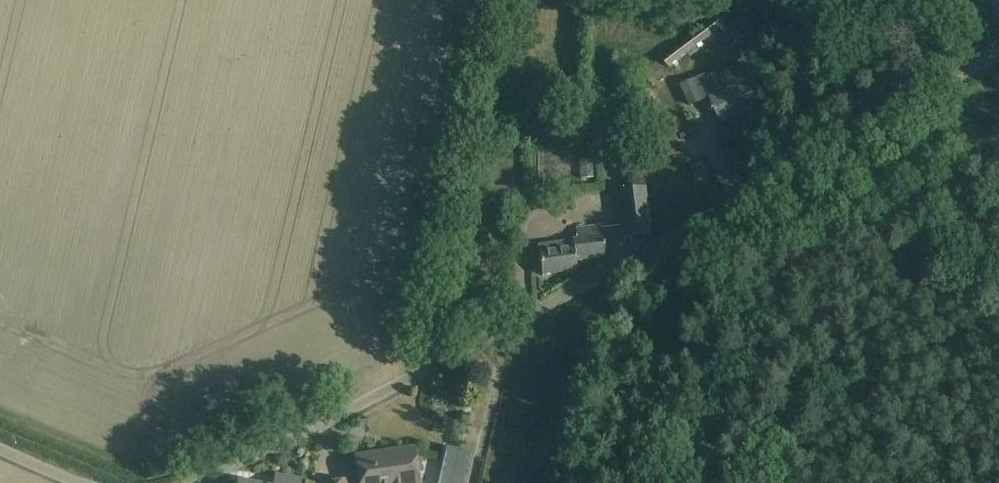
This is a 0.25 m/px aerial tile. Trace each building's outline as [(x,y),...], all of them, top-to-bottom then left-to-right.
[(743,29),(749,38),(776,22),(771,14),(759,21),(754,13),(739,22),(743,29)] [(719,17),(663,61),(670,69),(726,25),(719,17)] [(765,36),(779,55),(799,41),(786,23),(765,36)] [(732,38),(737,45),(745,39),(741,32),(732,38)] [(759,108),(751,90),(746,78),(750,77),(743,62),(707,77),(706,75),(682,85),(692,107),(711,98),(722,124),(759,108)] [(644,74),(654,86),(666,75),(664,73),(665,72),(658,63),(644,74)] [(644,188),(616,191),(623,238),(651,235),(644,188)] [(463,229),(463,216),(452,216),(451,229),(463,229)] [(606,258),(604,238),(602,226),(576,228),(576,238),(538,245),(543,276),(577,271),(576,262),(606,258)] [(417,469),(414,449),(355,458),(359,482),(351,482),(419,482),(417,469)] [(439,482),(466,482),(472,455),(461,452),(447,449),(439,482)]
